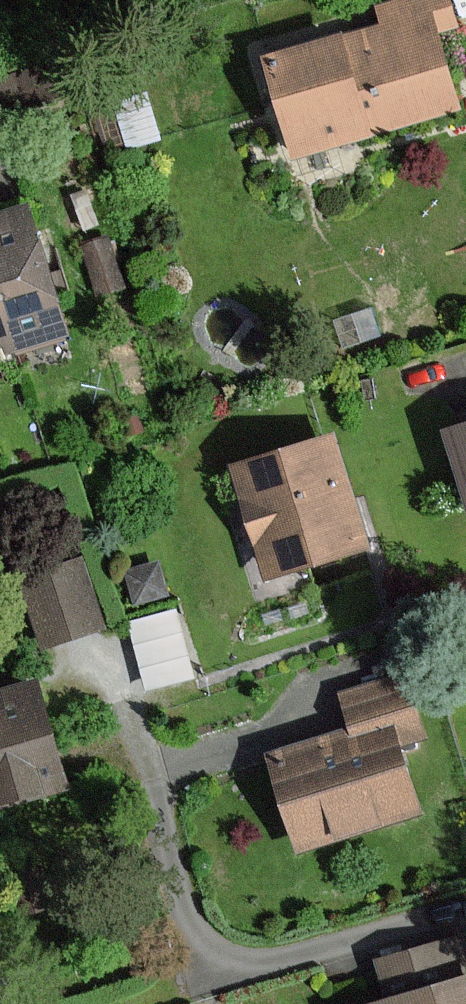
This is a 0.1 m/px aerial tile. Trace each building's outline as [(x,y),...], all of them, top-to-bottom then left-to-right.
[(449,0),(393,0),(372,6),(378,25),(266,56),(293,153),(459,107),(438,33),(456,28),(449,0)] [(27,204),(0,212),(0,302),(15,352),(67,336),(27,204)] [(0,349),(2,355),(15,352),(0,302),(0,349)] [(445,432),(465,498),(465,426),(445,432)] [(329,439),(233,468),(267,577),(362,548),(329,439)] [(78,556),(8,573),(28,654),(98,636),(78,556)] [(143,676),(191,666),(177,599),(129,609),(143,676)] [(403,680),(344,697),(354,734),(276,757),(301,844),(416,811),(396,743),(419,736),(403,680)] [(58,797),(25,681),(0,688),(0,813),(58,797)] [(376,962),(387,1001),(377,1003),(465,1003),(465,979),(460,980),(448,941),(376,962)]
